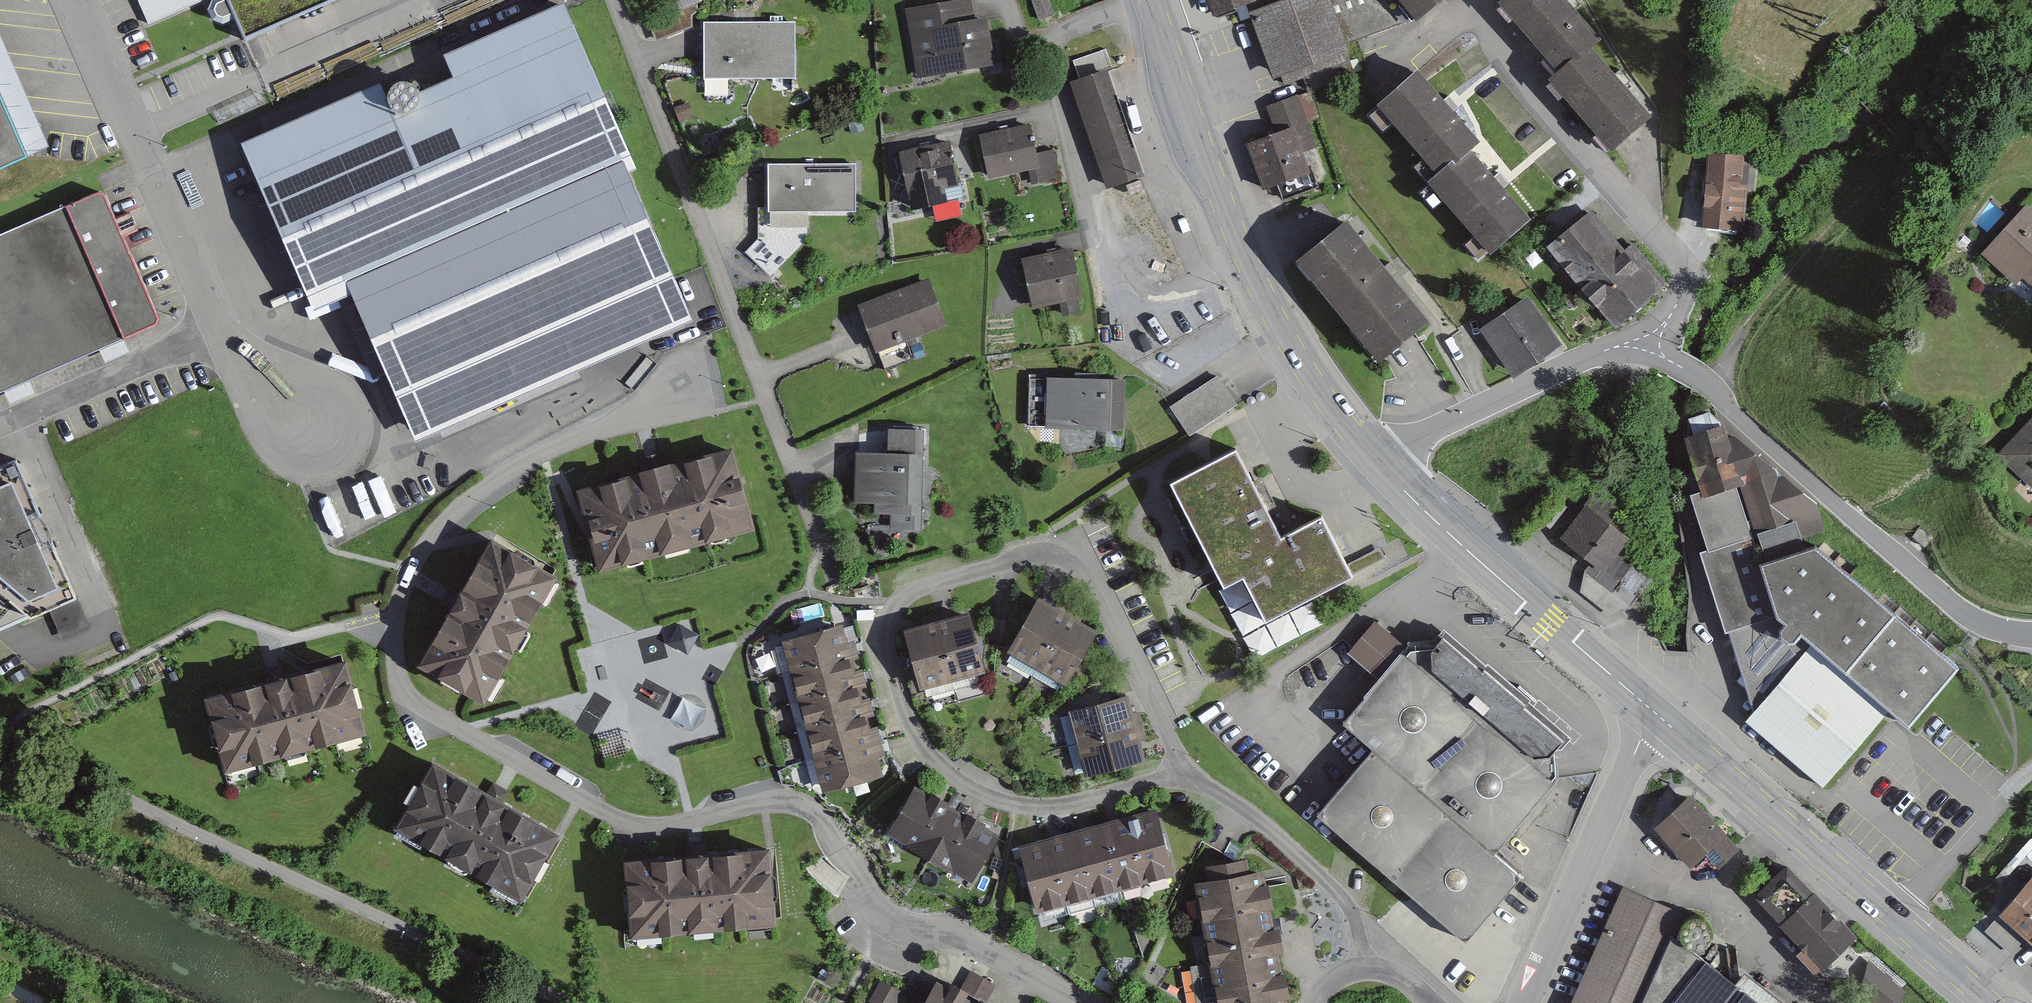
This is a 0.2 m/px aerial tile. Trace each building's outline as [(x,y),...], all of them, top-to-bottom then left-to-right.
[(149,25),(204,0),(138,0),(149,25)] [(214,0),(208,12),(213,21),(224,26),(236,21),(245,43),(340,0),(214,0)] [(671,13),(699,0),(665,0),(671,13)] [(898,8),(912,79),(986,64),(973,0),(939,0),(898,8)] [(1202,16),(1242,0),(1195,0),(1202,16)] [(1256,4),(1239,12),(1263,79),(1278,74),(1282,85),(1311,73),(1317,88),(1354,74),(1344,46),(1409,22),(1386,0),(1250,0),(1256,4)] [(1415,27),(1441,0),(1386,0),(1415,27)] [(1498,5),(1558,74),(1589,46),(1599,38),(1565,0),(1504,0),(1498,5)] [(693,320),(629,173),(637,169),(563,2),(443,54),(454,77),(419,92),(419,96),(418,102),(416,106),(412,110),(407,112),(401,112),(396,111),(392,108),(389,104),(387,99),(387,98),(380,82),(240,143),(313,310),(351,294),(416,441),(693,320)] [(793,25),(697,25),(697,81),(793,81),(793,25)] [(55,151),(0,26),(0,175),(55,151)] [(1611,154),(1621,146),(1652,119),(1599,57),(1589,46),(1558,74),(1548,82),(1611,154)] [(1144,168),(1106,67),(1063,83),(1101,184),(1144,168)] [(1480,143),(1417,72),(1376,108),(1439,179),(1470,152),(1480,143)] [(418,102),(419,96),(419,92),(418,91),(416,86),(412,83),(407,81),(401,80),(396,82),(392,85),(389,89),(387,94),(387,98),(387,99),(389,104),(392,108),(396,111),(401,112),(407,112),(412,110),(416,106),(418,102)] [(1313,93),(1264,111),(1273,135),(1239,148),(1256,194),(1306,175),(1301,159),(1319,153),(1309,127),(1324,122),(1313,93)] [(1026,123),(967,135),(976,180),(1019,171),(1022,188),(1062,180),(1056,151),(1033,156),(1026,123)] [(951,143),(889,153),(898,212),(942,205),(940,190),(958,187),(951,143)] [(1429,188),(1490,256),(1531,221),(1470,152),(1439,179),(1429,188)] [(1742,161),(1698,155),(1689,227),(1733,233),(1742,161)] [(838,164),(768,164),(767,211),(838,211),(838,164)] [(0,241),(0,388),(159,322),(108,194),(0,241)] [(1590,205),(1537,245),(1602,332),(1668,282),(1632,234),(1620,244),(1590,205)] [(1344,208),(1283,255),(1366,364),(1428,317),(1344,208)] [(2007,210),(1969,256),(1995,278),(2003,268),(2022,284),(2030,275),(2031,277),(2031,230),(2007,210)] [(1066,245),(1010,256),(1020,311),(1053,305),(1055,315),(1078,311),(1066,245)] [(925,280),(850,307),(867,354),(942,326),(925,280)] [(1524,299),(1468,332),(1496,380),(1552,346),(1524,299)] [(1237,405),(1219,376),(1171,407),(1189,436),(1237,405)] [(1119,384),(1035,379),(1032,430),(1067,432),(1066,452),(1115,455),(1119,384)] [(2029,406),(1976,458),(2013,496),(2026,484),(2031,491),(2031,410),(2029,406)] [(1721,421),(1677,432),(1690,488),(1733,477),(1748,538),(1753,559),(1802,548),(1825,542),(1817,505),(1746,452),(1729,456),(1721,421)] [(913,428),(876,427),(876,452),(847,452),(846,504),(870,504),(870,515),(885,515),(885,529),(911,530),(913,428)] [(733,452),(572,493),(594,575),(754,533),(733,452)] [(1267,623),(1353,577),(1322,519),(1281,539),(1236,452),(1171,484),(1225,584),(1244,575),(1267,623)] [(0,470),(0,581),(33,619),(79,601),(17,463),(0,470)] [(1690,488),(1678,493),(1693,548),(1686,549),(1710,637),(1757,624),(1762,643),(1776,626),(1801,648),(1876,712),(1893,726),(1943,667),(1802,548),(1753,559),(1748,538),(1733,477),(1690,488)] [(1626,540),(1578,503),(1550,539),(1595,573),(1598,569),(1638,600),(1653,581),(1616,552),(1626,540)] [(1933,538),(1920,527),(1911,537),(1925,548),(1933,538)] [(557,588),(482,547),(418,665),(493,706),(557,588)] [(0,581),(0,633),(33,619),(0,581)] [(1067,615),(1038,599),(1007,654),(1036,670),(1067,615)] [(969,614),(936,623),(953,683),(986,674),(969,614)] [(1096,631),(1067,615),(1036,670),(1065,686),(1096,631)] [(1397,648),(1365,620),(1339,651),(1370,679),(1397,648)] [(936,623),(903,632),(920,692),(953,683),(936,623)] [(890,778),(848,625),(784,642),(826,795),(890,778)] [(1543,751),(1410,633),(1397,648),(1370,679),(1332,722),(1366,752),(1311,815),(1457,943),(1511,882),(1479,853),(1544,779),(1543,751)] [(1876,712),(1801,648),(1739,720),(1814,784),(1876,712)] [(324,659),(175,696),(196,777),(345,739),(324,659)] [(1069,712),(1078,746),(1137,730),(1127,696),(1069,712)] [(1078,746),(1087,780),(1146,763),(1137,730),(1078,746)] [(561,841),(437,772),(398,841),(522,910),(561,841)] [(1002,831),(911,780),(884,827),(975,878),(1002,831)] [(1741,838),(1684,782),(1640,827),(1680,866),(1689,857),(1705,874),(1741,838)] [(1158,812),(1012,845),(1028,913),(1173,880),(1158,812)] [(772,850),(619,862),(626,941),(779,928),(772,850)] [(1848,938),(1780,865),(1744,899),(1812,972),(1848,938)] [(1183,882),(1197,965),(1186,967),(1193,1002),(1274,1002),(1251,870),(1183,882)] [(1998,910),(2031,946),(2031,879),(1998,910)] [(1622,889),(1571,1002),(1753,1002),(1671,942),(1681,914),(1622,889)] [(1711,946),(1714,940),(1715,934),(1714,928),(1711,923),(1707,919),(1701,916),(1695,915),(1689,917),(1683,920),(1679,925),(1677,931),(1677,938),(1679,944),(1683,949),(1689,952),(1695,954),(1701,953),(1707,950),(1711,946)] [(923,978),(909,1002),(983,1002),(978,1000),(988,983),(967,971),(957,988),(943,989),(923,978)] [(877,980),(865,1002),(892,1002),(898,991),(877,980)]
